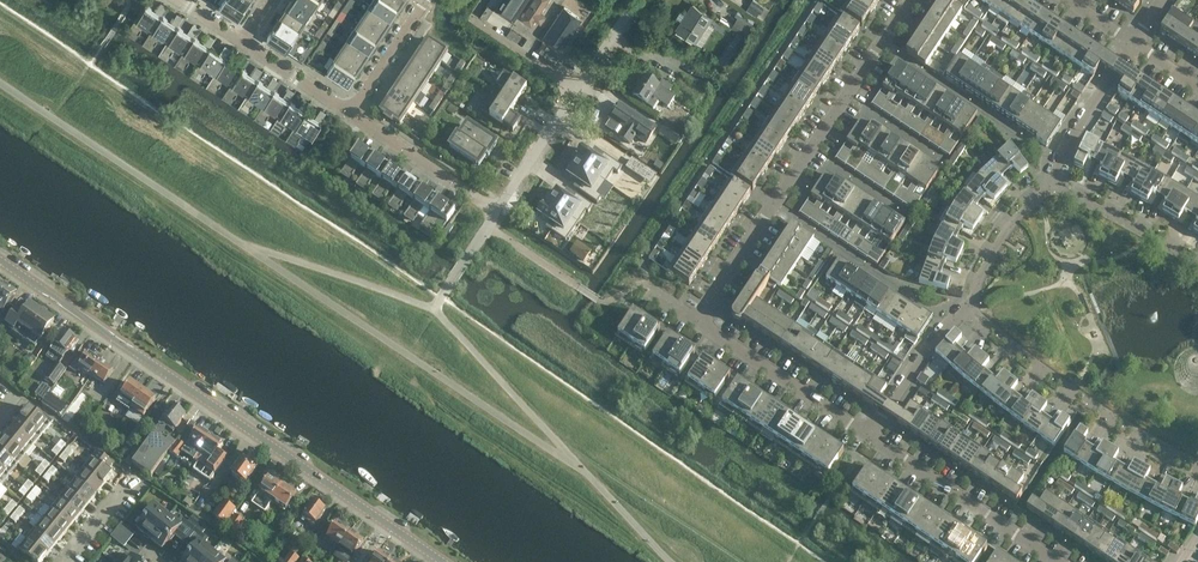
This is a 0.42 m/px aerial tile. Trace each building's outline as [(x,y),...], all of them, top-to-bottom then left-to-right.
[(235,0),(223,0),(220,5),(239,18),(246,7),(235,0)] [(301,0),(292,0),(288,6),(307,19),(314,9),(301,0)] [(314,9),(320,0),(301,0),(314,9)] [(338,10),(342,3),(338,0),(334,7),(338,10)] [(388,0),(373,0),(371,4),(392,18),(399,7),(388,0)] [(494,8),(513,20),(527,0),(499,0),(494,8)] [(520,17),(531,25),(535,19),(540,23),(546,14),(541,11),(548,0),(532,0),(520,17)] [(755,0),(753,0),(749,5),(760,13),(764,6),(755,0)] [(870,15),(848,0),(840,12),(862,26),(870,15)] [(873,0),(848,0),(870,15),(878,3),(873,0)] [(961,10),(954,5),(953,6),(945,0),(941,0),(937,7),(956,20),(962,11),(961,10)] [(957,0),(945,0),(953,6),(954,5),(961,10),(963,6),(956,1),(957,0)] [(1009,0),(996,0),(991,8),(1000,14),(1009,0)] [(1023,1),(1022,0),(1009,0),(1000,14),(1010,21),(1023,1)] [(1144,0),(1127,0),(1123,6),(1134,13),(1140,4),(1141,5),(1144,0)] [(1021,27),(1033,8),(1023,1),(1010,21),(1021,27)] [(347,13),(351,6),(347,3),(342,10),(347,13)] [(819,15),(825,6),(819,3),(814,11),(819,15)] [(153,27),(161,16),(151,10),(152,9),(146,5),(147,4),(146,4),(128,31),(137,37),(139,33),(140,33),(142,30),(147,23),(153,27)] [(392,18),(371,4),(364,15),(385,29),(392,18)] [(582,17),(564,4),(542,36),(560,48),(570,34),(574,37),(579,29),(575,26),(582,17)] [(706,24),(711,17),(693,4),(677,28),(695,41),(701,32),(707,36),(712,28),(706,24)] [(488,5),(480,17),(486,20),(493,9),(493,8),(488,5)] [(307,19),(288,6),(281,16),(283,17),(301,29),(307,19)] [(973,15),(976,11),(969,6),(966,11),(973,15)] [(334,16),(338,10),(334,7),(329,13),(334,16)] [(956,20),(937,7),(931,16),(950,29),(956,20)] [(1031,34),(1044,15),(1033,8),(1021,27),(1031,34)] [(1171,38),(1184,19),(1172,10),(1165,20),(1167,21),(1161,31),(1171,38)] [(980,20),(983,15),(976,11),(973,15),(980,20)] [(162,33),(169,38),(176,27),(167,21),(168,19),(162,16),(163,15),(162,15),(161,16),(153,27),(144,41),(153,47),(155,44),(156,44),(158,41),(158,40),(162,33)] [(385,29),(364,15),(356,25),(378,40),(385,29)] [(811,26),(817,18),(811,15),(806,23),(811,26)] [(860,30),(838,15),(830,27),(852,42),(860,30)] [(1041,41),(1054,21),(1044,15),(1031,34),(1041,41)] [(301,29),(283,17),(281,16),(274,26),(294,39),(301,29)] [(950,29),(931,16),(925,25),(944,38),(950,29)] [(337,28),(341,21),(336,18),(332,25),(337,28)] [(1181,45),(1194,25),(1184,19),(1171,38),(1181,45)] [(324,30),(329,23),(324,21),(320,27),(324,30)] [(972,31),(977,24),(972,21),(967,28),(972,31)] [(1051,48),(1064,28),(1054,21),(1041,41),(1051,48)] [(992,27),(985,22),(982,27),(989,31),(992,27)] [(185,48),(192,38),(183,31),(184,30),(178,26),(178,25),(176,27),(169,38),(160,52),(169,58),(171,55),(172,55),(174,51),(178,44),(185,48)] [(332,34),(337,28),(332,25),(328,31),(332,34)] [(378,40),(356,25),(349,36),(371,50),(378,40)] [(944,38),(925,25),(919,34),(938,47),(944,38)] [(1197,42),(1197,28),(1194,25),(1181,45),(1192,51),(1197,42)] [(294,39),(274,26),(267,37),(287,50),(294,39)] [(804,38),(809,30),(804,26),(798,34),(804,38)] [(320,37),(324,30),(320,27),(316,34),(320,37)] [(852,42),(830,27),(823,39),(844,53),(852,42)] [(999,32),(992,27),(989,31),(996,36),(999,32)] [(511,28),(507,34),(517,42),(518,42),(522,36),(511,28)] [(968,38),(972,31),(967,28),(963,35),(968,38)] [(985,33),(978,28),(975,33),(982,37),(985,33)] [(1061,54),(1074,35),(1064,28),(1051,48),(1061,54)] [(524,34),(518,42),(524,47),(530,38),(524,34)] [(938,47),(919,34),(913,43),(932,56),(938,47)] [(1012,40),(1004,35),(1001,40),(1009,45),(1012,40)] [(1071,61),(1084,42),(1074,35),(1061,54),(1071,61)] [(194,54),(201,59),(208,48),(199,42),(200,41),(194,37),(194,36),(192,38),(185,48),(176,63),(185,69),(187,65),(188,65),(190,62),(194,54)] [(371,50),(349,36),(342,47),(364,61),(371,50)] [(796,49),(802,41),(796,37),(791,45),(796,49)] [(996,47),(999,42),(992,38),(989,42),(996,47)] [(844,53),(823,39),(815,50),(837,64),(844,53)] [(960,49),(965,42),(960,39),(956,46),(960,49)] [(322,49),(327,43),(322,40),(318,46),(322,49)] [(448,53),(429,40),(422,50),(423,51),(441,63),(448,53)] [(1020,45),(1012,40),(1009,45),(1016,50),(1020,45)] [(311,50),(315,44),(311,41),(306,47),(311,50)] [(1003,51),(1006,47),(999,42),(996,47),(1003,51)] [(1082,68),(1095,49),(1084,42),(1071,61),(1082,68)] [(543,43),(535,54),(543,59),(544,58),(547,52),(551,48),(543,43)] [(932,56),(913,43),(906,53),(926,66),(932,56)] [(210,65),(217,70),(224,59),(215,53),(216,51),(210,47),(210,46),(208,48),(201,59),(192,73),(201,79),(203,76),(206,72),(210,65)] [(318,56),(322,49),(318,46),(313,53),(318,56)] [(956,56),(960,49),(956,46),(951,53),(956,56)] [(306,57),(311,50),(306,47),(302,54),(306,57)] [(364,61),(342,47),(335,58),(356,72),(364,61)] [(789,60),(794,52),(789,49),(783,57),(789,60)] [(1032,54),(1025,49),(1022,53),(1029,58),(1032,54)] [(1135,76),(1124,68),(1120,65),(1102,54),(1095,49),(1082,68),(1094,76),(1100,66),(1113,75),(1124,82),(1118,92),(1130,100),(1143,81),(1135,76)] [(441,63),(423,51),(422,50),(415,60),(434,73),(441,63)] [(837,64),(815,50),(807,61),(829,76),(837,64)] [(1016,60),(1020,56),(1013,51),(1010,56),(1016,60)] [(548,53),(544,60),(554,67),(559,60),(548,53)] [(1040,59),(1032,54),(1029,58),(1037,63),(1040,59)] [(957,83),(970,64),(960,56),(947,76),(957,83)] [(1023,65),(1026,60),(1020,56),(1016,60),(1023,65)] [(233,80),(240,69),(231,63),(232,62),(226,58),(226,57),(224,59),(217,70),(208,84),(217,90),(219,86),(219,87),(222,83),(221,83),(226,76),(233,80)] [(948,67),(953,60),(948,57),(944,64),(948,67)] [(356,72),(335,58),(327,69),(349,83),(356,72)] [(434,73),(415,60),(408,71),(410,72),(428,84),(434,73)] [(781,72),(787,64),(781,60),(776,68),(781,72)] [(461,71),(466,64),(461,61),(457,68),(461,71)] [(829,76),(807,61),(800,73),(822,87),(829,76)] [(1053,67),(1045,62),(1042,67),(1050,72),(1053,67)] [(944,74),(948,67),(944,64),(939,71),(944,74)] [(967,90),(980,70),(970,64),(957,83),(967,90)] [(1037,74),(1040,69),(1033,65),(1030,69),(1037,74)] [(882,111),(908,72),(898,66),(885,85),(892,90),(887,98),(879,93),(872,105),(882,111)] [(1060,72),(1053,67),(1050,72),(1057,77),(1060,72)] [(249,91),(256,80),(247,74),(248,73),(242,69),(242,68),(240,69),(233,80),(224,95),(233,101),(235,97),(238,94),(237,94),(242,86),(249,91)] [(898,94),(904,98),(919,76),(909,69),(908,72),(882,111),(891,118),(899,106),(892,102),(898,94)] [(1044,78),(1047,74),(1040,69),(1037,74),(1044,78)] [(978,97),(991,77),(980,70),(967,90),(978,97)] [(428,84),(410,72),(408,71),(401,81),(421,94),(428,84)] [(774,83),(779,75),(774,72),(768,80),(774,83)] [(822,87),(800,73),(792,84),(814,99),(822,87)] [(530,92),(504,74),(496,86),(506,93),(502,99),(515,107),(519,101),(522,103),(530,92)] [(691,107),(703,90),(681,75),(672,88),(662,81),(659,86),(646,76),(633,95),(653,109),(659,101),(668,108),(675,97),(691,107)] [(452,85),(456,79),(452,76),(447,82),(452,85)] [(891,118),(901,124),(929,82),(919,76),(904,98),(911,103),(906,111),(899,106),(891,118)] [(1073,81),(1065,76),(1062,80),(1070,85),(1073,81)] [(988,104),(1001,84),(991,77),(978,97),(988,104)] [(258,97),(265,102),(272,91),(263,85),(264,83),(258,79),(257,78),(256,80),(249,91),(240,105),(248,111),(251,108),(254,104),(253,104),(258,97)] [(1057,87),(1060,83),(1053,78),(1050,83),(1057,87)] [(421,94),(401,81),(395,91),(396,92),(414,104),(421,94)] [(1140,107),(1153,87),(1143,81),(1130,100),(1140,107)] [(447,92),(452,85),(447,82),(443,89),(447,92)] [(917,106),(924,111),(939,88),(929,82),(901,124),(911,130),(918,119),(911,115),(917,106)] [(1064,92),(1067,87),(1060,83),(1057,87),(1064,92)] [(1085,89),(1076,83),(1073,87),(1082,94),(1085,89)] [(814,99),(792,84),(785,96),(806,110),(814,99)] [(998,110),(1011,91),(1001,84),(988,104),(998,110)] [(764,98),(769,90),(764,87),(758,95),(764,98)] [(1150,114),(1163,94),(1153,87),(1140,107),(1150,114)] [(911,130),(920,137),(948,95),(939,88),(924,111),(930,116),(925,124),(918,119),(911,130)] [(274,108),(281,112),(288,101),(279,95),(280,94),(274,90),(274,89),(273,89),(272,91),(265,102),(255,116),(264,122),(267,118),(267,119),(270,115),(269,115),(274,108)] [(414,104),(396,92),(395,91),(388,101),(407,114),(414,104)] [(1008,117),(1021,97),(1011,91),(998,110),(1008,117)] [(1080,96),(1074,92),(1071,96),(1077,101),(1080,96)] [(1160,121),(1173,101),(1163,94),(1150,114),(1160,121)] [(936,119),(943,124),(958,101),(948,95),(920,137),(930,143),(937,132),(930,127),(936,119)] [(438,105),(443,99),(438,96),(434,103),(438,105)] [(806,110),(785,96),(777,107),(799,122),(806,110)] [(1018,124),(1031,104),(1021,97),(1008,117),(1018,124)] [(756,110),(761,102),(756,98),(751,106),(756,110)] [(521,120),(511,113),(515,107),(502,99),(498,105),(495,103),(487,115),(490,117),(503,126),(503,125),(513,132),(521,120)] [(297,123),(304,112),(295,106),(296,104),(290,101),(290,100),(289,100),(288,101),(281,112),(271,126),(280,133),(283,129),(286,126),(285,125),(290,118),(297,123)] [(407,114),(388,101),(381,112),(400,125),(407,114)] [(930,143),(939,150),(967,108),(958,101),(943,124),(950,128),(944,137),(937,132),(930,143)] [(1170,127),(1183,108),(1173,101),(1160,121),(1170,127)] [(434,112),(438,105),(434,103),(429,109),(434,112)] [(611,119),(605,127),(630,144),(634,138),(635,138),(636,136),(646,143),(656,129),(620,104),(610,118),(611,119)] [(1028,131),(1041,111),(1031,104),(1018,124),(1028,131)] [(1118,111),(1109,105),(1106,110),(1115,116),(1118,111)] [(799,122),(777,107),(769,118),(791,133),(799,122)] [(955,132),(962,137),(977,114),(967,108),(939,150),(949,156),(957,145),(949,140),(955,132)] [(1181,134),(1194,115),(1183,108),(1170,127),(1181,134)] [(749,121),(754,113),(748,109),(743,117),(749,121)] [(314,134),(321,123),(311,116),(312,115),(306,111),(305,110),(304,112),(297,123),(287,137),(296,143),(299,140),(301,136),(306,129),(314,134)] [(1058,110),(1054,116),(1063,122),(1066,116),(1058,110)] [(1038,137),(1052,118),(1041,111),(1028,131),(1038,137)] [(1114,118),(1104,112),(1101,117),(1111,123),(1114,118)] [(1129,118),(1121,113),(1118,118),(1126,123),(1129,118)] [(1197,130),(1197,117),(1194,115),(1181,134),(1191,141),(1197,130)] [(425,126),(429,119),(425,116),(420,123),(425,126)] [(978,129),(984,119),(980,116),(974,126),(978,129)] [(791,133),(769,118),(762,130),(784,144),(791,133)] [(1054,135),(1061,124),(1052,118),(1038,137),(1036,140),(1047,146),(1052,139),(1051,138),(1054,135)] [(846,165),(871,126),(862,120),(849,139),(856,144),(851,152),(843,147),(836,159),(846,165)] [(741,132),(746,124),(741,121),(736,129),(741,132)] [(1142,126),(1134,121),(1131,126),(1139,131),(1142,126)] [(420,132),(425,126),(420,123),(416,129),(420,132)] [(861,148),(868,152),(883,130),(873,123),(871,126),(846,165),(855,172),(863,161),(856,156),(861,148)] [(1133,131),(1124,125),(1121,130),(1130,136),(1133,131)] [(497,145),(468,126),(460,138),(461,139),(487,156),(489,157),(497,145)] [(1149,131),(1142,126),(1139,131),(1146,136),(1149,131)] [(664,128),(661,133),(678,142),(680,137),(664,128)] [(784,144),(762,130),(754,141),(776,156),(784,144)] [(855,172),(865,178),(893,136),(883,130),(868,152),(875,157),(870,165),(863,161),(855,172)] [(1142,138),(1133,131),(1130,136),(1139,142),(1142,138)] [(733,144),(739,136),(733,132),(728,140),(733,144)] [(1162,140),(1154,135),(1151,140),(1159,145),(1162,140)] [(881,160),(887,165),(902,143),(893,136),(865,178),(875,185),(882,173),(875,169),(881,160)] [(461,139),(460,138),(458,137),(450,149),(479,168),(487,156),(461,139)] [(1096,161),(1103,147),(1086,139),(1074,165),(1083,169),(1087,160),(1090,161),(1092,159),(1096,161)] [(1170,145),(1162,140),(1159,145),(1166,150),(1170,145)] [(776,156),(754,141),(747,153),(768,167),(776,156)] [(726,155),(731,147),(726,143),(720,151),(726,155)] [(875,185),(884,191),(912,149),(902,143),(887,165),(894,170),(889,178),(882,173),(875,185)] [(959,157),(965,148),(961,145),(955,154),(959,157)] [(367,170),(375,159),(374,159),(364,152),(365,151),(360,147),(359,146),(340,174),(341,175),(342,174),(350,179),(353,175),(353,176),(355,172),(360,165),(367,169),(367,170)] [(1165,153),(1156,146),(1153,151),(1162,157),(1165,153)] [(1028,170),(1021,160),(1010,147),(994,161),(1005,173),(1009,169),(1011,171),(1014,169),(1020,176),(1028,170)] [(1107,181),(1120,155),(1103,147),(1096,161),(1101,164),(1100,166),(1103,168),(1099,176),(1107,181)] [(580,158),(577,163),(601,179),(608,167),(614,171),(619,164),(604,154),(600,160),(583,149),(578,157),(580,158)] [(900,173),(907,178),(922,155),(912,149),(884,191),(894,197),(901,186),(894,182),(900,173)] [(1182,154),(1175,149),(1172,153),(1179,158),(1182,154)] [(768,167),(747,153),(739,164),(761,178),(768,167)] [(1174,159),(1165,153),(1162,157),(1171,163),(1174,159)] [(953,166),(959,157),(955,154),(949,163),(953,166)] [(1190,159),(1182,154),(1179,158),(1187,163),(1190,159)] [(718,167),(723,158),(718,155),(713,163),(718,167)] [(894,197),(903,204),(931,162),(922,155),(907,178),(913,183),(908,191),(901,186),(894,197)] [(1129,178),(1137,164),(1120,155),(1107,181),(1115,185),(1120,176),(1123,178),(1125,176),(1129,178)] [(383,181),(391,170),(390,169),(380,163),(381,162),(375,158),(376,157),(375,157),(374,159),(375,159),(367,170),(367,169),(356,185),(357,186),(358,184),(366,190),(369,186),(371,183),(376,175),(383,180),(383,181)] [(632,160),(627,168),(649,183),(655,175),(632,160)] [(1003,178),(1001,176),(1005,173),(994,161),(979,175),(1001,195),(1007,188),(1001,181),(1003,178)] [(926,191),(944,164),(943,164),(941,168),(931,162),(903,204),(913,210),(921,199),(913,194),(919,186),(926,191)] [(577,163),(568,175),(583,185),(579,191),(594,201),(599,195),(593,191),(601,179),(577,163)] [(761,178),(739,164),(731,176),(753,190),(761,178)] [(1139,198),(1153,173),(1137,164),(1129,178),(1134,181),(1133,183),(1136,185),(1131,193),(1139,198)] [(710,178),(716,170),(710,167),(705,175),(710,178)] [(406,181),(406,180),(396,174),(397,172),(391,169),(392,168),(391,168),(390,169),(391,170),(383,181),(383,180),(372,196),(373,196),(374,195),(382,200),(385,197),(387,193),(392,186),(399,191),(406,181)] [(1197,174),(1188,168),(1185,172),(1194,178),(1197,174)] [(1161,196),(1169,182),(1153,173),(1139,198),(1147,202),(1152,194),(1155,196),(1157,193),(1161,196)] [(800,213),(810,220),(835,180),(826,174),(813,193),(820,198),(814,207),(807,202),(800,213)] [(1001,195),(979,175),(966,192),(979,201),(982,197),(984,199),(986,196),(994,202),(1001,195)] [(825,202),(832,207),(847,184),(837,177),(835,180),(810,220),(819,226),(827,215),(820,210),(825,202)] [(422,191),(421,191),(412,184),(413,183),(407,179),(408,179),(407,178),(406,180),(406,181),(399,191),(388,206),(389,207),(390,205),(398,211),(400,207),(401,208),(403,204),(408,197),(414,201),(415,202),(422,191)] [(702,190),(708,182),(702,179),(697,186),(702,190)] [(751,194),(729,179),(721,191),(743,206),(751,194)] [(1171,216),(1185,192),(1169,182),(1161,196),(1166,199),(1165,201),(1168,203),(1163,211),(1171,216)] [(934,195),(940,186),(936,183),(929,192),(934,195)] [(819,226),(829,232),(857,191),(847,184),(832,207),(839,211),(834,219),(827,215),(819,226)] [(431,212),(438,202),(437,201),(428,195),(429,194),(423,190),(423,189),(421,191),(422,191),(415,202),(414,201),(404,217),(405,217),(406,216),(414,222),(416,218),(417,218),(419,215),(419,214),(424,207),(430,212),(431,212)] [(695,201),(700,193),(695,190),(689,198),(695,201)] [(558,191),(549,204),(573,220),(581,208),(587,212),(592,205),(577,195),(573,201),(558,191)] [(598,252),(632,202),(616,191),(581,240),(598,252)] [(743,206),(721,191),(713,202),(735,217),(743,206)] [(845,215),(851,219),(866,197),(857,191),(829,232),(838,239),(846,228),(839,223),(845,215)] [(928,204),(934,195),(929,192),(923,201),(928,204)] [(975,210),(978,207),(975,206),(979,201),(966,192),(954,208),(978,224),(983,216),(975,210)] [(1197,207),(1197,200),(1185,192),(1171,216),(1179,221),(1184,213),(1187,215),(1188,212),(1193,215),(1197,207)] [(838,239),(848,245),(876,203),(866,197),(851,219),(858,224),(853,232),(846,228),(838,239)] [(447,223),(455,211),(454,210),(453,212),(444,206),(445,205),(439,201),(439,200),(437,201),(438,202),(431,212),(430,212),(420,228),(421,228),(422,227),(430,232),(432,229),(433,229),(435,225),(439,218),(447,223)] [(687,213),(693,205),(687,201),(682,209),(687,213)] [(735,217),(713,202),(706,214),(728,228),(735,217)] [(864,228),(871,232),(885,210),(876,203),(848,245),(858,252),(865,240),(858,236),(864,228)] [(544,207),(539,215),(556,226),(552,232),(567,242),(572,235),(566,231),(573,220),(549,204),(546,209),(544,207)] [(978,224),(954,208),(944,226),(957,234),(960,229),(962,230),(964,227),(973,232),(978,224)] [(858,252),(867,258),(895,216),(885,210),(871,232),(877,237),(872,245),(865,240),(858,252)] [(728,228),(706,214),(698,225),(720,240),(728,228)] [(677,228),(683,220),(677,216),(672,224),(677,228)] [(890,245),(908,219),(907,218),(904,222),(895,216),(867,258),(877,265),(884,254),(877,249),(883,240),(890,245)] [(909,233),(915,224),(910,221),(904,230),(909,233)] [(720,240),(698,225),(691,236),(712,251),(720,240)] [(814,239),(794,225),(793,225),(786,235),(786,234),(785,234),(807,249),(814,239)] [(955,243),(957,240),(955,239),(957,234),(944,226),(933,244),(960,256),(964,248),(955,243)] [(670,239),(675,231),(670,228),(664,235),(670,239)] [(903,242),(909,233),(904,230),(898,239),(903,242)] [(807,249),(785,234),(786,235),(780,244),(779,244),(801,258),(807,249)] [(712,251),(691,236),(683,248),(705,262),(712,251)] [(662,250),(668,242),(662,239),(657,247),(662,250)] [(578,244),(571,253),(584,262),(590,253),(578,244)] [(801,258),(779,244),(780,245),(773,254),(773,253),(795,268),(801,258)] [(956,265),(960,256),(933,244),(926,264),(941,269),(943,264),(946,265),(947,262),(956,265)] [(705,262),(683,248),(675,259),(697,274),(705,262)] [(828,259),(833,251),(829,249),(824,256),(828,259)] [(654,262),(660,254),(655,250),(649,259),(654,262)] [(795,268),(773,253),(773,254),(767,263),(766,263),(788,278),(795,268)] [(884,271),(890,261),(885,258),(879,268),(884,271)] [(697,274),(675,259),(668,271),(689,286),(697,274)] [(837,286),(850,266),(840,259),(826,279),(837,286)] [(820,271),(824,264),(820,261),(816,268),(820,271)] [(788,278),(766,263),(767,264),(761,273),(770,280),(777,285),(781,288),(788,278)] [(941,278),(942,275),(939,274),(941,269),(926,264),(919,284),(947,292),(950,282),(941,278)] [(847,293),(860,273),(850,266),(837,286),(847,293)] [(815,278),(820,271),(816,268),(811,276),(815,278)] [(767,284),(770,280),(761,273),(759,276),(758,275),(734,312),(733,313),(732,314),(732,315),(732,316),(732,317),(733,318),(733,319),(734,320),(735,321),(736,321),(736,322),(737,322),(738,322),(739,322),(740,322),(741,322),(742,322),(743,321),(743,320),(756,300),(757,300),(767,284)] [(857,299),(870,280),(860,273),(847,293),(857,299)] [(777,285),(770,280),(767,284),(774,289),(777,285)] [(807,290),(812,283),(808,280),(803,287),(807,290)] [(867,306),(880,287),(870,280),(857,299),(867,306)] [(0,298),(0,316),(6,307),(8,309),(14,300),(12,299),(16,292),(8,287),(0,298)] [(878,313),(891,293),(880,287),(867,306),(878,313)] [(800,300),(805,292),(801,290),(796,298),(800,300)] [(787,296),(779,291),(777,295),(784,300),(787,296)] [(888,320),(901,300),(891,293),(878,313),(888,320)] [(794,301),(787,296),(784,300),(791,305),(794,301)] [(823,307),(826,303),(819,298),(816,303),(823,307)] [(753,327),(766,307),(757,300),(756,300),(743,320),(753,327)] [(806,309),(810,303),(805,300),(801,305),(806,309)] [(898,327),(911,307),(901,300),(888,320),(898,327)] [(829,312),(832,307),(826,303),(823,307),(829,312)] [(23,315),(14,329),(12,331),(35,347),(55,320),(31,304),(23,315)] [(820,310),(812,305),(809,309),(817,314),(820,310)] [(762,333),(775,313),(766,307),(753,327),(762,333)] [(921,314),(921,313),(911,307),(898,327),(908,333),(921,314)] [(6,323),(14,329),(23,315),(15,309),(6,323)] [(828,315),(820,310),(817,314),(825,319),(828,315)] [(631,343),(647,320),(634,312),(635,311),(634,311),(634,312),(633,311),(618,334),(631,343)] [(925,329),(927,325),(928,326),(933,318),(922,311),(921,313),(921,314),(908,333),(918,340),(925,329)] [(843,321),(846,316),(839,312),(836,316),(843,321)] [(772,339),(785,319),(775,313),(762,333),(772,339)] [(850,325),(853,321),(846,316),(843,321),(850,325)] [(840,323),(832,318),(830,322),(837,327),(840,323)] [(781,346),(794,326),(785,319),(772,339),(781,346)] [(645,352),(660,329),(660,328),(659,328),(647,320),(631,343),(645,352)] [(848,328),(840,323),(837,327),(845,332),(848,328)] [(863,334),(866,330),(860,325),(857,330),(863,334)] [(791,352),(805,332),(794,326),(781,346),(791,352)] [(870,339),(873,334),(866,330),(863,334),(870,339)] [(55,345),(50,353),(62,361),(77,340),(64,331),(55,345)] [(802,359),(815,339),(805,332),(791,352),(802,359)] [(860,337),(853,332),(850,336),(858,341),(860,337)] [(956,351),(958,349),(955,346),(962,339),(955,332),(935,353),(950,366),(960,354),(956,351)] [(666,366),(682,344),(669,335),(670,335),(669,334),(669,335),(668,334),(653,357),(666,366)] [(868,342),(860,337),(858,341),(865,346),(868,342)] [(812,366),(825,346),(815,339),(802,359),(812,366)] [(884,348),(887,343),(880,339),(877,344),(884,348)] [(891,353),(894,348),(887,343),(884,348),(891,353)] [(680,376),(695,353),(695,352),(695,351),(694,352),(682,344),(666,366),(680,376)] [(881,350),(873,345),(870,349),(878,354),(881,350)] [(822,373),(835,353),(825,346),(812,366),(822,373)] [(889,356),(881,350),(878,354),(886,360),(889,356)] [(964,378),(982,357),(975,351),(969,358),(966,356),(964,358),(960,354),(950,366),(964,378)] [(907,357),(900,352),(897,357),(904,361),(907,357)] [(832,380),(845,360),(835,353),(822,373),(832,380)] [(76,372),(78,369),(88,376),(83,384),(85,385),(90,377),(91,378),(101,362),(88,354),(83,362),(77,358),(70,368),(76,372)] [(34,361),(29,357),(23,365),(28,369),(34,361)] [(984,375),(986,372),(983,370),(989,363),(982,357),(964,378),(978,390),(988,378),(984,375)] [(701,390),(717,367),(704,358),(705,358),(704,358),(703,358),(688,381),(701,390)] [(902,364),(893,359),(891,363),(899,368),(902,364)] [(842,386),(856,366),(845,360),(832,380),(842,386)] [(114,371),(101,362),(91,378),(103,386),(114,371)] [(59,381),(66,368),(61,365),(54,378),(59,381)] [(852,393),(866,373),(856,366),(842,386),(852,393)] [(715,399),(730,376),(730,375),(729,375),(717,367),(701,390),(715,399)] [(863,400),(876,380),(866,373),(852,393),(863,400)] [(925,386),(930,379),(922,374),(917,381),(925,386)] [(993,402),(1010,380),(1003,374),(997,382),(994,379),(992,381),(988,378),(978,390),(993,402)] [(908,431),(921,410),(911,403),(903,415),(892,407),(879,399),(887,387),(876,380),(863,400),(873,407),(886,416),(908,430),(908,431)] [(1013,397),(1015,395),(1012,393),(1018,385),(1010,380),(993,402),(1008,413),(1017,401),(1013,397)] [(736,413),(751,390),(751,389),(738,381),(722,404),(736,413)] [(123,394),(124,395),(122,397),(129,402),(128,404),(133,407),(143,391),(131,383),(123,394)] [(929,393),(923,389),(921,388),(918,392),(927,397),(929,393)] [(749,422),(764,399),(764,398),(765,398),(764,397),(764,398),(751,390),(736,413),(749,422)] [(949,396),(940,390),(937,394),(946,400),(949,396)] [(42,405),(62,419),(65,414),(73,419),(88,396),(81,391),(69,408),(49,394),(42,405)] [(156,400),(143,391),(133,407),(145,416),(156,400)] [(958,402),(949,396),(946,400),(955,407),(958,402)] [(1023,424),(1040,401),(1032,396),(1026,404),(1023,402),(1022,404),(1017,401),(1008,413),(1023,424)] [(942,402),(934,397),(931,401),(939,406),(942,402)] [(762,430),(778,407),(777,407),(778,407),(777,406),(777,407),(764,399),(749,422),(762,430)] [(1043,419),(1044,417),(1041,415),(1047,407),(1040,401),(1023,424),(1038,435),(1047,422),(1043,419)] [(950,407),(942,402),(939,406),(947,411),(950,407)] [(173,446),(161,437),(162,436),(163,436),(164,435),(165,434),(166,432),(166,431),(166,430),(167,428),(174,433),(175,430),(186,415),(173,406),(163,421),(163,422),(155,433),(140,455),(133,465),(134,465),(152,478),(173,446)] [(775,439),(791,416),(790,416),(791,415),(790,415),(790,416),(778,407),(762,430),(775,439)] [(30,408),(21,418),(42,435),(50,425),(30,408)] [(918,438),(932,417),(921,410),(908,431),(908,430),(918,437),(918,438)] [(962,415),(954,410),(952,414),(959,419),(962,415)] [(981,417),(972,411),(969,416),(978,422),(981,417)] [(970,421),(962,415),(959,419),(967,425),(970,421)] [(789,448),(804,425),(804,424),(803,424),(791,416),(775,439),(789,448)] [(928,444),(942,424),(932,417),(918,438),(919,437),(928,444)] [(990,423),(981,417),(978,422),(987,428),(990,423)] [(1054,446),(1070,422),(1062,417),(1056,425),(1053,423),(1052,425),(1047,422),(1038,435),(1054,446)] [(42,435),(21,418),(13,428),(34,445),(42,435)] [(133,447),(150,422),(144,418),(127,443),(133,447)] [(938,451),(952,431),(942,424),(928,444),(928,445),(929,444),(938,450),(938,451)] [(982,429),(975,424),(972,428),(980,433),(982,429)] [(802,457),(817,434),(817,433),(816,433),(804,425),(789,448),(802,457)] [(34,445),(13,428),(5,438),(26,455),(34,445)] [(190,440),(191,441),(188,445),(195,450),(200,454),(211,437),(198,429),(190,440)] [(990,434),(982,429),(980,433),(988,438),(990,434)] [(1084,447),(1086,445),(1083,443),(1088,435),(1080,429),(1064,453),(1080,463),(1089,450),(1084,447)] [(948,458),(962,437),(952,431),(938,451),(939,451),(949,457),(948,458)] [(1013,438),(1004,432),(1001,437),(1010,443),(1013,438)] [(815,465),(830,442),(830,441),(830,442),(817,434),(802,457),(815,465)] [(224,446),(211,437),(200,454),(205,458),(207,455),(214,460),(215,458),(224,446)] [(959,465),(972,444),(962,437),(948,458),(949,458),(949,457),(959,464),(958,465),(959,465)] [(1003,442),(995,437),(992,441),(1000,446),(1003,442)] [(5,438),(0,444),(0,451),(17,466),(26,455),(5,438)] [(1022,445),(1013,438),(1010,443),(1019,449),(1022,445)] [(56,447),(61,451),(66,445),(61,441),(56,447)] [(186,447),(178,441),(170,453),(178,458),(186,447)] [(828,474),(844,451),(843,451),(844,450),(843,450),(843,451),(830,442),(815,465),(828,474)] [(1011,448),(1003,442),(1000,446),(1008,452),(1011,448)] [(969,472),(982,451),(972,444),(959,465),(959,464),(969,471),(969,472)] [(1096,473),(1111,449),(1103,444),(1098,452),(1095,451),(1093,453),(1089,450),(1080,463),(1096,473)] [(56,447),(52,453),(57,457),(61,451),(56,447)] [(64,453),(69,457),(74,451),(69,447),(64,453)] [(1038,455),(1029,449),(1026,454),(1035,460),(1038,455)] [(1115,466),(1117,464),(1114,462),(1119,454),(1111,449),(1096,473),(1112,483),(1120,469),(1115,466)] [(0,451),(0,468),(9,476),(17,466),(0,451)] [(113,475),(107,471),(113,464),(97,451),(97,452),(98,453),(93,460),(92,458),(83,469),(104,486),(113,475)] [(979,478),(993,458),(982,451),(969,472),(969,471),(979,478)] [(1023,456),(1015,451),(1013,455),(1020,460),(1023,456)] [(64,453),(60,459),(65,463),(69,457),(64,453)] [(246,486),(260,465),(246,456),(232,476),(246,486)] [(1031,461),(1023,456),(1020,460),(1028,465),(1031,461)] [(989,485),(1003,464),(993,458),(979,478),(980,478),(989,484),(989,485)] [(40,467),(45,471),(50,465),(45,461),(40,467)] [(1128,492),(1142,467),(1134,463),(1129,471),(1126,470),(1125,472),(1120,469),(1112,483),(1128,492)] [(999,492),(1013,471),(1003,464),(989,485),(990,485),(999,491),(999,492)] [(40,467),(36,473),(40,477),(45,471),(40,467)] [(48,474),(53,477),(58,471),(53,467),(48,474)] [(866,499),(881,476),(869,468),(869,467),(868,468),(868,467),(852,490),(866,499)] [(1147,485),(1149,482),(1146,481),(1150,472),(1142,467),(1128,492),(1145,501),(1152,487),(1147,485)] [(0,468),(0,485),(1,486),(9,476),(0,468)] [(104,486),(83,469),(75,479),(96,496),(104,486)] [(1016,490),(1024,478),(1013,471),(999,492),(1000,491),(1017,502),(1022,494),(1016,490)] [(1071,477),(1062,471),(1059,475),(1068,482),(1071,477)] [(48,474),(43,479),(48,483),(53,477),(48,474)] [(879,508),(894,485),(882,477),(882,476),(881,477),(881,476),(866,499),(879,508)] [(260,492),(258,495),(271,504),(283,487),(270,478),(260,492)] [(96,496),(75,479),(67,489),(88,506),(96,496)] [(1067,485),(1059,480),(1056,484),(1064,489),(1067,485)] [(1161,510),(1174,485),(1166,480),(1161,489),(1158,487),(1157,490),(1152,487),(1145,501),(1161,510)] [(24,487),(28,491),(34,485),(29,481),(24,487)] [(1087,488),(1078,482),(1075,486),(1084,492),(1087,488)] [(892,517),(908,494),(895,486),(896,485),(895,485),(894,485),(879,508),(892,517)] [(1075,490),(1067,485),(1064,489),(1072,494),(1075,490)] [(1180,502),(1181,499),(1178,498),(1182,489),(1174,485),(1161,510),(1178,518),(1185,504),(1180,502)] [(24,487),(19,493),(24,497),(28,491),(24,487)] [(31,494),(36,498),(41,491),(36,487),(31,494)] [(296,496),(283,487),(271,504),(272,504),(274,501),(287,510),(296,496)] [(1096,494),(1087,488),(1084,492),(1093,499),(1096,494)] [(88,506),(67,489),(59,499),(80,516),(88,506)] [(1043,521),(1057,500),(1046,493),(1038,505),(1032,501),(1027,509),(1043,520),(1043,521)] [(31,494),(27,499),(32,503),(36,498),(31,494)] [(906,526),(921,503),(908,494),(909,494),(908,494),(892,517),(906,526)] [(1087,499),(1080,494),(1077,498),(1085,503),(1087,499)] [(188,498),(185,503),(189,506),(193,502),(188,498)] [(1197,521),(1197,498),(1194,505),(1191,504),(1190,506),(1185,504),(1178,518),(1195,527),(1197,521)] [(80,516),(59,499),(51,509),(71,526),(80,516)] [(1095,504),(1087,499),(1085,503),(1092,508),(1095,504)] [(1053,528),(1067,507),(1057,500),(1043,521),(1044,521),(1053,527),(1053,528)] [(7,507),(12,511),(17,505),(12,501),(7,507)] [(213,517),(225,525),(236,509),(224,501),(213,517)] [(314,502),(308,510),(306,509),(302,514),(305,515),(302,519),(307,522),(309,520),(316,525),(326,510),(314,502)] [(919,535),(934,511),(921,503),(922,503),(921,502),(921,503),(906,526),(919,535)] [(1119,509),(1110,503),(1106,507),(1116,514),(1119,509)] [(7,507),(3,513),(8,517),(12,511),(7,507)] [(145,522),(138,530),(145,535),(145,536),(146,536),(150,539),(173,512),(172,512),(168,517),(157,507),(146,520),(144,522),(145,522)] [(1063,535),(1077,514),(1067,507),(1053,528),(1054,527),(1064,534),(1063,535)] [(1108,512),(1100,507),(1097,511),(1105,516),(1108,512)] [(15,514),(20,518),(25,512),(20,508),(15,514)] [(71,526),(51,509),(42,519),(63,536),(71,526)] [(1128,515),(1119,509),(1116,514),(1125,520),(1128,515)] [(932,543),(947,520),(935,512),(935,511),(934,512),(934,511),(919,535),(932,543)] [(173,512),(150,539),(162,549),(168,542),(169,542),(170,540),(170,539),(180,527),(169,517),(173,512)] [(1115,517),(1108,512),(1105,516),(1113,522),(1115,517)] [(15,514),(11,519),(15,523),(20,518),(15,514)] [(1074,541),(1087,521),(1077,514),(1063,535),(1064,535),(1064,534),(1070,538),(1074,541),(1073,541),(1074,541)] [(235,515),(227,527),(236,533),(244,521),(235,515)] [(63,536),(42,519),(34,529),(55,546),(63,536)] [(945,552),(960,529),(948,521),(948,520),(947,520),(932,543),(945,552)] [(1084,548),(1098,528),(1087,521),(1074,541),(1074,542),(1074,541),(1084,547),(1084,548)] [(1128,526),(1120,521),(1117,525),(1125,530),(1128,526)] [(328,535),(329,536),(326,540),(335,547),(337,545),(340,548),(350,532),(337,523),(328,535)] [(185,541),(195,529),(189,524),(179,537),(185,541)] [(1151,530),(1142,524),(1138,529),(1148,535),(1151,530)] [(122,525),(117,531),(129,541),(134,535),(122,525)] [(1136,531),(1128,526),(1125,530),(1133,535),(1136,531)] [(1094,555),(1108,534),(1098,528),(1084,548),(1094,554),(1094,555)] [(55,546),(34,529),(26,540),(47,556),(55,546)] [(191,546),(201,534),(195,529),(185,541),(191,546)] [(958,561),(973,538),(961,529),(960,529),(945,552),(958,561)] [(1160,536),(1151,530),(1148,535),(1157,541),(1160,536)] [(4,541),(8,536),(1,531),(0,532),(0,538),(4,541)] [(117,531),(112,537),(124,547),(129,541),(117,531)] [(364,542),(350,532),(340,548),(341,547),(354,556),(364,542)] [(1104,561),(1118,541),(1108,534),(1094,555),(1095,554),(1104,561)] [(1148,539),(1141,534),(1138,538),(1146,543),(1148,539)] [(987,547),(974,538),(975,538),(974,537),(974,538),(973,538),(958,561),(960,561),(977,561),(987,547)] [(1156,545),(1148,539),(1146,543),(1153,549),(1156,545)] [(26,540),(18,550),(33,561),(42,561),(47,556),(26,540)] [(1128,548),(1118,541),(1104,561),(1105,561),(1106,561),(1119,561),(1128,548)] [(10,556),(0,542),(0,561),(2,561),(10,556)] [(185,561),(205,561),(217,548),(216,548),(212,553),(201,543),(190,556),(188,558),(189,558),(185,561)] [(1180,550),(1170,543),(1168,548),(1177,554),(1180,550)] [(205,561),(224,561),(213,553),(217,548),(205,561)] [(1138,555),(1128,548),(1119,561),(1133,561),(1138,555)] [(1169,553),(1161,548),(1158,552),(1167,557),(1169,553)] [(299,558),(290,552),(283,561),(296,561),(299,558)] [(393,561),(379,552),(372,561),(392,561),(393,561)] [(126,554),(120,561),(136,561),(126,554)] [(997,554),(991,561),(1010,561),(997,554)]
